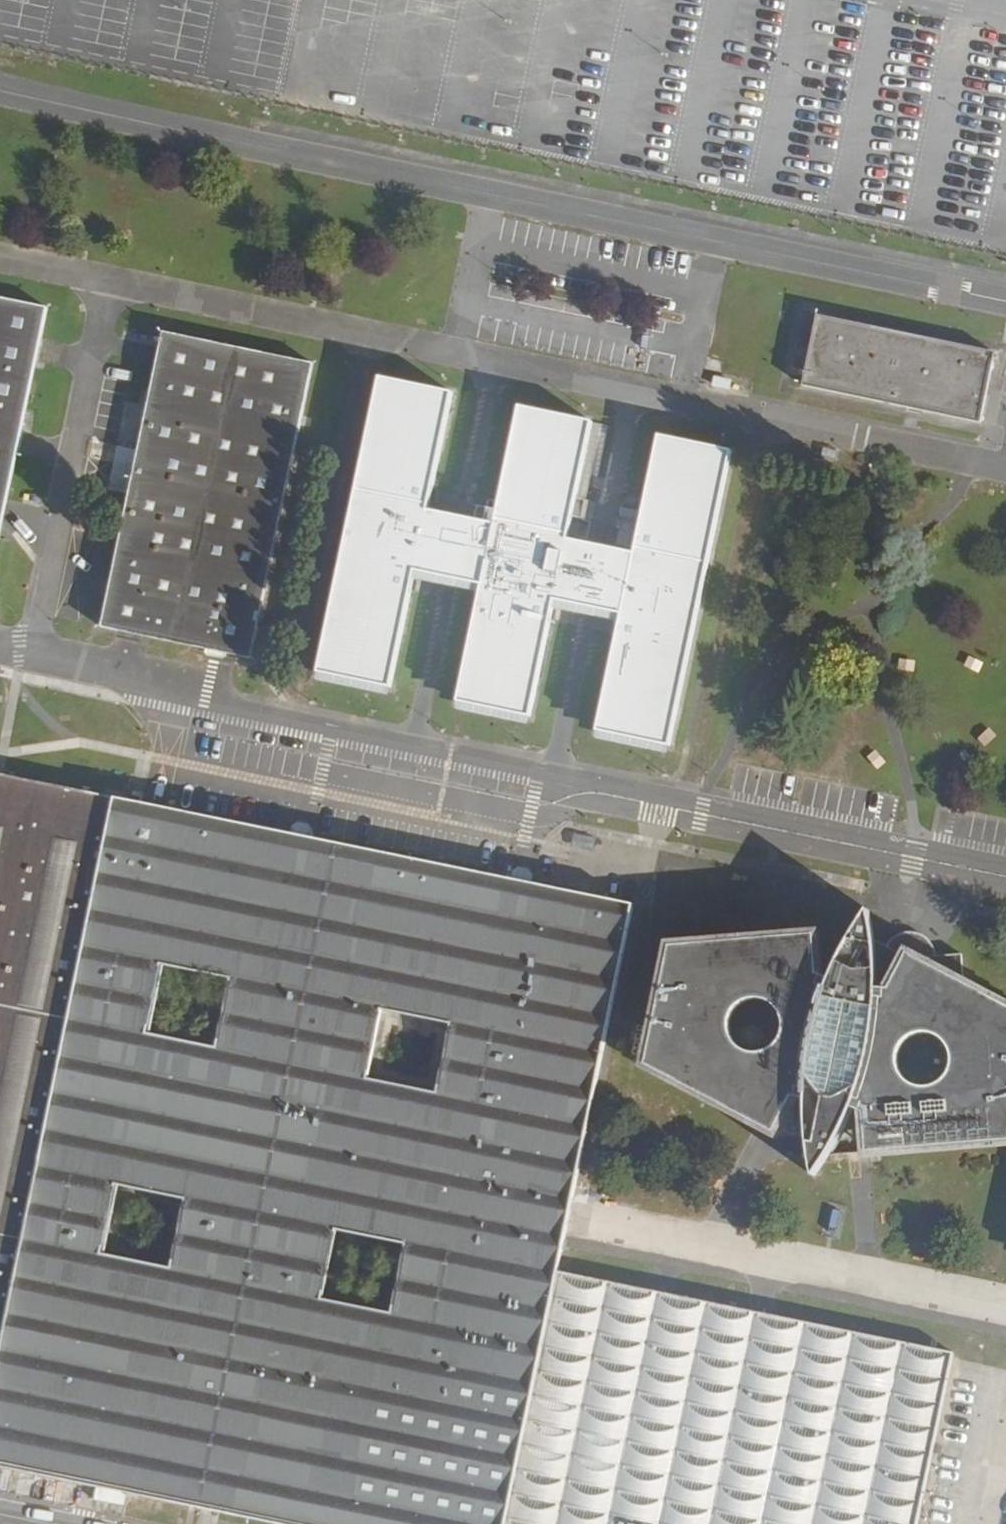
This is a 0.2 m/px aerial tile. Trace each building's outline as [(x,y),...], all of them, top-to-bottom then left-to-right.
[(0,297),(0,537),(48,307),(0,297)] [(817,315),(815,324),(994,360),(996,352),(817,315)] [(815,324),(802,385),(981,423),(994,360),(815,324)] [(313,363),(165,332),(102,627),(252,659),(313,363)] [(426,519),(450,400),(378,386),(316,681),(389,696),(413,580),(479,593),(455,710),(528,725),(552,609),(618,622),(594,738),(667,755),(728,459),(657,445),(631,561),(565,547),(590,430),(517,415),(492,533),(426,519)] [(0,770),(0,1465),(286,1523),(503,1523),(557,1268),(628,902),(0,770)] [(802,1093),(803,1111),(805,1142),(810,1170),(826,1145),(840,1117),(847,1102),(858,1106),(863,1155),(1005,1143),(1005,998),(900,944),(879,985),(873,984),(872,971),(871,940),(865,905),(846,936),(833,962),(825,980),(816,978),(812,928),(667,940),(640,1064),(776,1132),(797,1091),(802,1093)] [(557,1268),(503,1523),(910,1523),(947,1349),(557,1268)]
